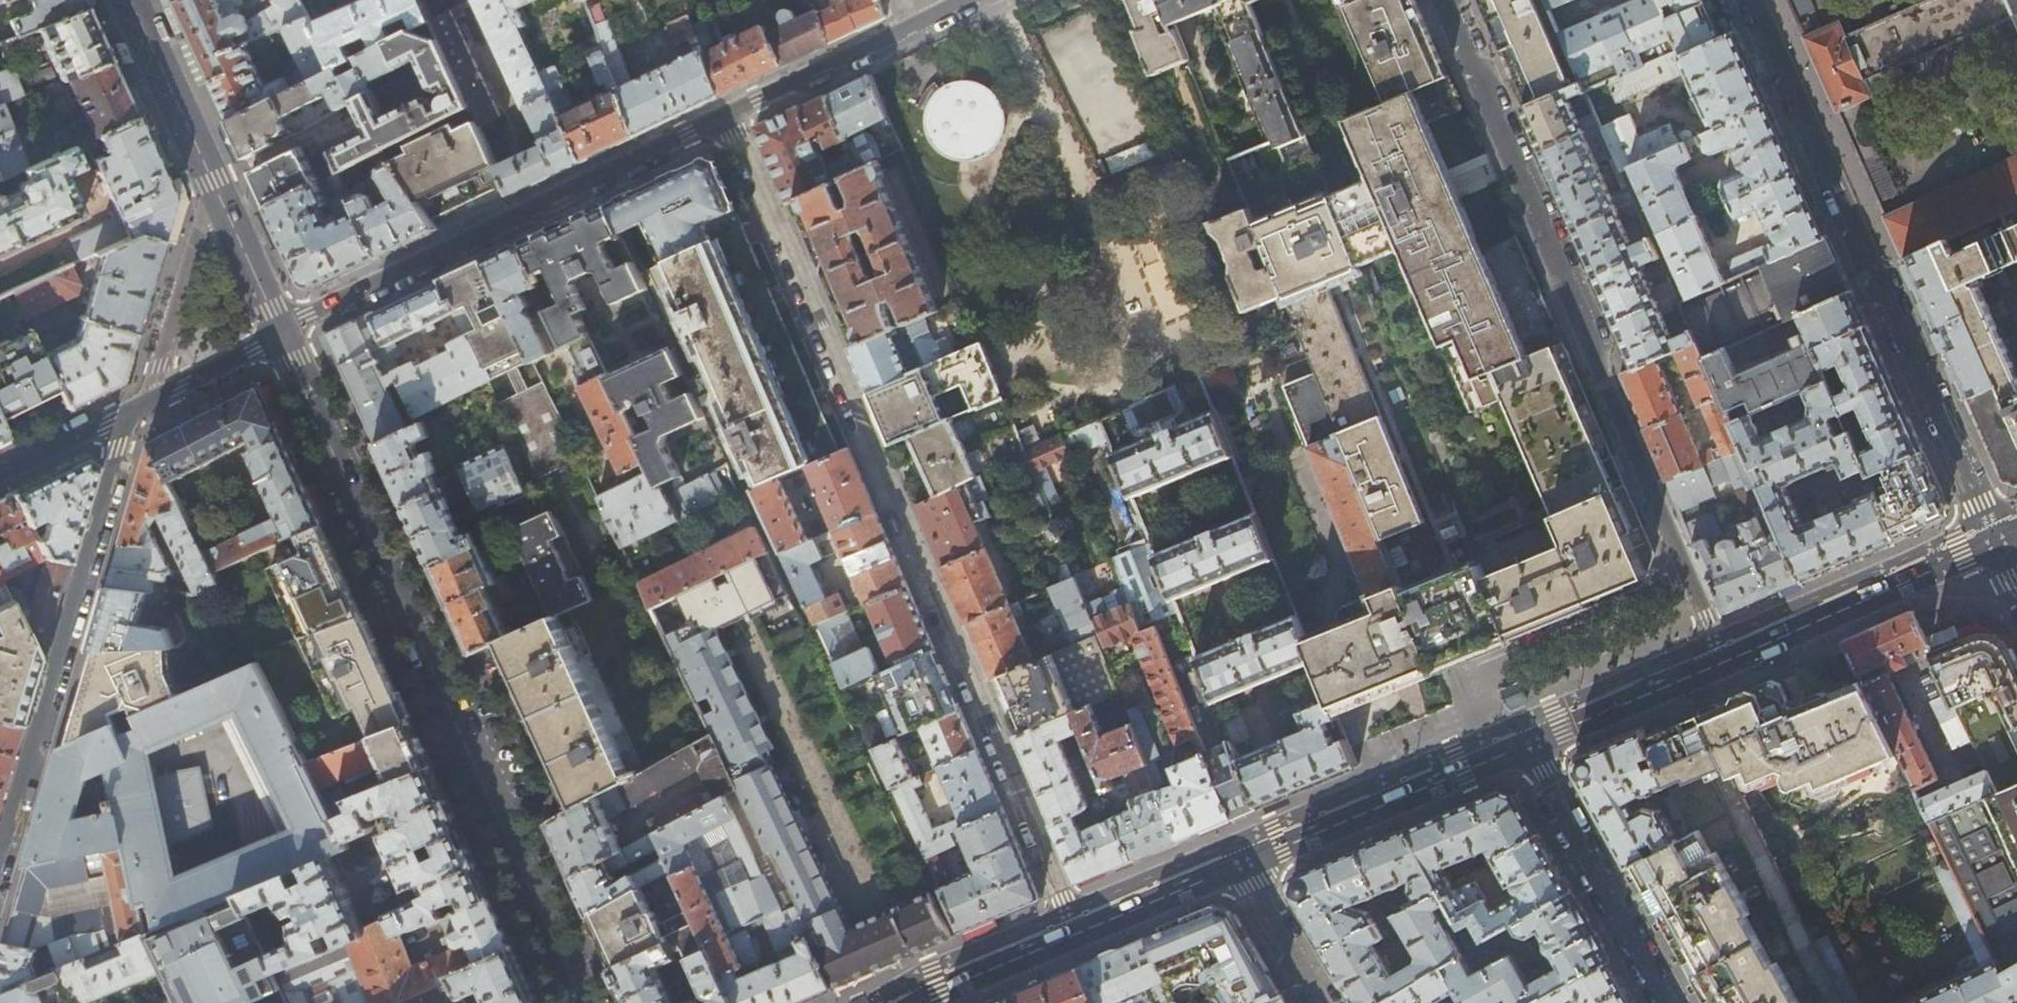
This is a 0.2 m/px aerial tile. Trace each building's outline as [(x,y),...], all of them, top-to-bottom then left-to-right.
[(31,7),(28,14),(9,23),(15,37),(87,7),(84,0),(27,0),(31,7)] [(284,28),(310,17),(302,0),(274,0),(273,0),(275,4),(247,21),(245,15),(241,14),(238,8),(243,1),(242,0),(184,0),(176,3),(191,36),(212,81),(233,73),(225,53),(265,36),(284,28)] [(312,21),(335,69),(354,60),(348,46),(371,36),(376,49),(390,43),(396,39),(391,27),(411,19),(416,30),(433,21),(424,0),(364,0),(312,21)] [(508,0),(476,0),(475,1),(525,108),(552,94),(542,72),(521,28),(508,0)] [(521,28),(528,25),(521,12),(520,13),(519,9),(537,0),(508,0),(521,28)] [(817,12),(829,44),(858,30),(845,2),(830,9),(826,0),(813,0),(817,12)] [(845,2),(858,30),(886,17),(879,1),(879,0),(849,0),(845,2)] [(1164,0),(1130,0),(1142,28),(1137,29),(1147,55),(1154,74),(1162,71),(1188,60),(1173,23),(1164,0)] [(1173,23),(1203,8),(1218,0),(1164,0),(1173,23)] [(1251,1),(1250,0),(1218,0),(1203,8),(1204,9),(1214,12),(1267,145),(1278,141),(1288,165),(1314,154),(1251,1)] [(1379,108),(1448,77),(1434,43),(1415,0),(1333,0),(1379,108)] [(1502,50),(1526,106),(1527,107),(1582,83),(1580,78),(1560,34),(1550,11),(1546,0),(1480,0),(1502,50)] [(1550,11),(1574,0),(1546,0),(1550,11)] [(1560,34),(1580,78),(1616,62),(1620,69),(1608,75),(1611,80),(1680,48),(1660,0),(1633,0),(1560,34)] [(1680,48),(1684,55),(1737,32),(1732,21),(1718,28),(1705,0),(1660,0),(1680,48)] [(1799,0),(1788,0),(1792,9),(1802,5),(1799,0)] [(1811,0),(1799,0),(1802,5),(1792,9),(1795,16),(1814,7),(1811,0)] [(1843,37),(1837,23),(1804,38),(1819,70),(1822,77),(1852,144),(1860,162),(1878,154),(1866,126),(1873,116),(1893,108),(1896,100),(1890,85),(1906,78),(1902,67),(2015,17),(2016,21),(2016,0),(1926,0),(1843,37)] [(433,21),(472,107),(480,127),(501,117),(501,116),(506,114),(503,107),(498,110),(460,27),(477,19),(469,3),(433,21)] [(705,56),(702,49),(694,25),(689,14),(669,23),(678,45),(691,39),(697,54),(633,85),(609,21),(604,22),(599,6),(589,9),(603,46),(636,134),(678,114),(719,94),(705,56)] [(87,7),(15,37),(0,43),(0,55),(3,62),(24,54),(23,51),(43,44),(51,61),(24,72),(21,64),(11,68),(22,94),(42,86),(110,58),(99,33),(87,7)] [(804,55),(829,44),(817,12),(798,21),(794,13),(793,12),(791,10),(788,10),(787,10),(784,11),(783,12),(781,14),(781,15),(780,17),(781,20),(784,28),(769,34),(765,27),(739,39),(736,34),(725,39),(728,45),(705,56),(719,94),(749,80),(804,55)] [(721,14),(694,25),(702,49),(722,39),(716,23),(723,20),(721,14)] [(312,21),(310,17),(284,28),(304,69),(310,81),(335,69),(312,21)] [(433,21),(416,30),(396,39),(390,43),(400,68),(419,59),(432,88),(442,91),(445,90),(448,95),(445,96),(443,101),(443,103),(439,105),(436,100),(427,96),(389,115),(376,90),(354,101),(355,102),(369,133),(331,151),(340,172),(387,149),(472,107),(433,21)] [(1752,67),(1737,32),(1684,55),(1680,48),(1611,80),(1609,80),(1619,100),(1640,92),(1648,88),(1686,72),(1697,96),(1688,100),(1692,110),(1699,113),(1704,111),(1712,130),(1769,105),(1752,67)] [(230,121),(310,81),(304,69),(270,86),(268,90),(254,59),(271,51),(265,36),(225,53),(233,73),(212,81),(221,101),(230,121)] [(390,43),(376,49),(354,60),(335,69),(310,81),(230,121),(238,139),(247,159),(276,143),(275,139),(276,135),(277,136),(278,136),(279,136),(280,136),(281,136),(282,136),(283,135),(284,134),(285,134),(285,133),(286,132),(286,130),(286,129),(286,128),(285,127),(284,126),(283,126),(282,125),(289,114),(324,97),(323,93),(330,91),(340,110),(355,102),(354,101),(376,90),(374,87),(376,79),(400,68),(390,43)] [(542,72),(552,94),(583,160),(610,147),(636,134),(603,46),(598,48),(598,51),(602,64),(599,66),(605,84),(608,83),(611,93),(572,112),(571,109),(574,103),(564,80),(553,81),(548,69),(542,72)] [(123,86),(110,58),(42,86),(47,98),(70,89),(78,106),(33,127),(38,137),(23,144),(24,145),(23,148),(30,165),(72,145),(87,139),(93,136),(97,134),(136,115),(123,86)] [(0,103),(22,94),(11,68),(0,72),(0,103)] [(848,86),(828,96),(846,138),(847,140),(850,147),(853,154),(859,169),(878,160),(881,158),(871,136),(863,130),(882,121),(885,127),(890,124),(870,75),(848,86)] [(1527,260),(1515,232),(1480,247),(1427,123),(1462,108),(1455,93),(1448,77),(1379,108),(1348,122),(1373,182),(1332,198),(1360,267),(1401,251),(1414,280),(1372,295),(1427,430),(1503,399),(1491,372),(1563,342),(1550,313),(1527,260)] [(1006,111),(1004,106),(1002,101),(1000,97),(996,93),(993,89),(988,86),(984,84),(979,82),(974,80),(969,80),(964,80),(958,80),(953,82),(949,83),(944,86),(940,89),(936,92),(933,96),(930,101),(928,105),(926,110),(925,115),(925,121),(925,126),(926,131),(927,136),(930,140),(932,145),(935,149),(939,152),(944,156),(948,158),(953,160),(958,161),(963,162),(968,162),(973,161),(978,160),(983,158),(988,156),(992,153),(996,149),(999,145),(1002,141),(1004,136),(1006,131),(1007,126),(1007,121),(1007,116),(1006,111)] [(1582,83),(1527,107),(1522,109),(1532,131),(1541,151),(1601,126),(1593,107),(1576,114),(1570,98),(1586,92),(1586,91),(1582,83)] [(583,160),(552,94),(525,108),(525,109),(528,108),(545,146),(557,172),(583,160)] [(846,138),(828,96),(801,109),(801,107),(789,112),(756,128),(788,204),(796,200),(833,182),(843,177),(859,169),(853,154),(826,166),(813,136),(821,133),(827,147),(846,138)] [(0,103),(0,179),(20,170),(27,167),(0,103)] [(1783,136),(1769,105),(1712,130),(1694,138),(1631,166),(1661,233),(1699,216),(1679,170),(1681,163),(1693,158),(1688,147),(1698,143),(1700,146),(1705,144),(1708,150),(1715,153),(1732,145),(1744,171),(1727,178),(1724,187),(1731,202),(1798,170),(1783,136)] [(492,152),(480,127),(472,107),(387,149),(430,219),(466,202),(506,184),(499,167),(496,162),(492,152)] [(1631,113),(1601,126),(1621,170),(1631,166),(1694,138),(1691,131),(1685,129),(1675,133),(1671,123),(1641,135),(1631,113)] [(171,193),(136,115),(97,134),(106,153),(94,159),(117,209),(112,211),(115,218),(70,238),(71,241),(61,245),(69,263),(70,263),(101,249),(136,233),(161,240),(168,216),(174,197),(171,193)] [(1574,228),(1634,201),(1621,170),(1601,126),(1541,151),(1557,188),(1574,228)] [(884,134),(892,153),(900,148),(892,129),(884,134)] [(96,141),(93,136),(87,139),(89,144),(96,141)] [(844,150),(850,147),(847,140),(841,143),(844,150)] [(72,145),(30,165),(27,167),(20,170),(25,180),(19,182),(17,188),(18,191),(0,199),(0,252),(87,212),(68,172),(81,165),(72,145)] [(302,146),(253,171),(260,186),(269,207),(324,180),(337,174),(333,165),(325,168),(326,170),(316,175),(308,159),(315,156),(310,145),(303,149),(302,146)] [(545,146),(499,167),(506,184),(511,194),(544,178),(557,172),(545,146)] [(387,149),(340,172),(338,173),(345,186),(367,176),(364,169),(384,159),(388,165),(382,168),(382,176),(395,198),(397,199),(395,203),(393,202),(383,185),(352,201),(358,213),(380,256),(399,247),(437,229),(430,219),(387,149)] [(497,150),(492,152),(496,162),(501,158),(497,150)] [(1892,187),(1878,154),(1860,162),(1875,195),(1886,189),(1892,187)] [(1111,204),(1173,179),(1163,155),(1106,178),(1101,180),(1106,192),(1111,204)] [(734,205),(715,162),(704,158),(694,163),(667,176),(699,246),(712,240),(703,220),(734,205)] [(1884,217),(1902,256),(1903,260),(1937,244),(1949,238),(2003,214),(2016,207),(2016,158),(1884,217)] [(796,200),(801,212),(807,214),(855,326),(853,333),(857,344),(894,328),(887,311),(886,304),(893,301),(898,307),(905,324),(922,317),(938,310),(882,180),(884,174),(878,160),(859,169),(843,177),(852,198),(853,205),(846,208),(841,202),(833,182),(796,200)] [(1811,199),(1798,170),(1731,202),(1735,209),(1730,211),(1736,225),(1750,219),(1748,214),(1761,209),(1775,241),(1767,245),(1774,260),(1828,236),(1811,199)] [(699,246),(667,176),(637,190),(615,200),(629,230),(648,221),(656,238),(647,242),(658,265),(699,246)] [(324,180),(269,207),(286,243),(304,282),(316,287),(325,282),(380,256),(358,213),(338,223),(336,229),(328,227),(329,221),(324,212),(329,210),(324,198),(330,195),(324,180)] [(1890,198),(1886,189),(1875,195),(1878,202),(1890,198)] [(1510,206),(1505,194),(1500,196),(1505,208),(1510,206)] [(1277,220),(1257,228),(1265,247),(1273,266),(1285,297),(1327,280),(1360,267),(1332,198),(1282,217),(1280,212),(1275,214),(1277,220)] [(629,230),(615,200),(611,202),(625,232),(629,230)] [(1634,201),(1574,228),(1584,250),(1594,275),(1655,248),(1650,238),(1634,245),(1624,222),(1640,215),(1634,201)] [(625,232),(611,202),(608,204),(607,204),(621,234),(622,233),(625,232)] [(545,234),(522,245),(539,281),(536,283),(537,287),(565,347),(567,346),(589,336),(590,335),(578,312),(585,308),(573,284),(578,278),(593,270),(600,271),(616,302),(646,287),(621,234),(607,204),(590,212),(545,234)] [(2003,214),(2009,228),(2016,246),(2016,207),(2003,214)] [(1254,251),(1265,247),(1257,228),(1249,208),(1221,220),(1213,223),(1217,235),(1225,242),(1234,266),(1233,274),(1249,313),(1285,298),(1285,297),(1273,266),(1263,270),(1254,251)] [(1723,271),(1699,216),(1661,233),(1689,298),(1727,281),(1723,271)] [(840,452),(743,226),(712,240),(699,246),(658,265),(648,270),(651,277),(694,366),(739,463),(752,489),(778,478),(806,466),(840,452)] [(1949,238),(1937,244),(1998,384),(2016,426),(2016,371),(1978,285),(1977,286),(1975,280),(2016,261),(2016,246),(2009,228),(1955,252),(1949,238)] [(147,287),(161,240),(136,233),(101,249),(86,298),(82,298),(80,304),(75,295),(77,294),(80,283),(70,263),(69,263),(11,290),(33,336),(52,327),(67,319),(75,315),(134,333),(147,287)] [(1840,264),(1828,236),(1774,260),(1727,281),(1689,298),(1679,302),(1681,307),(1691,331),(1696,342),(1703,357),(1724,348),(1798,315),(1852,291),(1840,264)] [(1727,281),(1774,260),(1767,245),(1766,244),(1728,261),(1731,268),(1723,271),(1727,281)] [(1998,384),(1937,244),(1903,260),(1931,321),(1965,399),(1998,384)] [(503,254),(486,262),(532,358),(534,361),(552,352),(535,318),(527,311),(531,304),(525,292),(537,287),(536,283),(539,281),(522,245),(503,254)] [(1655,248),(1594,275),(1607,305),(1614,321),(1657,302),(1651,288),(1642,265),(1659,258),(1655,248)] [(532,358),(486,262),(462,273),(442,282),(451,299),(457,296),(477,332),(473,334),(494,377),(508,370),(518,392),(499,401),(537,480),(559,468),(562,473),(570,469),(567,465),(580,458),(543,380),(528,387),(517,366),(532,358)] [(1658,272),(1661,279),(1667,277),(1665,270),(1658,272)] [(1327,280),(1285,297),(1285,298),(1299,331),(1316,373),(1340,431),(1382,414),(1327,280)] [(1669,281),(1651,288),(1657,302),(1675,293),(1669,281)] [(442,282),(373,311),(391,353),(458,318),(442,282)] [(30,398),(56,385),(33,336),(11,290),(0,295),(0,412),(30,398)] [(1859,307),(1852,291),(1798,315),(1810,343),(1737,375),(1724,348),(1703,357),(1721,397),(1727,413),(1749,404),(1753,413),(1828,381),(1824,371),(1814,349),(1867,325),(1859,307)] [(1675,293),(1657,302),(1614,321),(1624,344),(1635,368),(1658,359),(1676,351),(1696,342),(1691,331),(1674,339),(1663,315),(1681,307),(1679,302),(1675,293)] [(398,370),(398,369),(391,353),(373,311),(343,326),(326,334),(335,352),(342,367),(363,414),(376,444),(424,421),(421,414),(420,413),(416,415),(395,372),(398,370)] [(127,355),(134,333),(75,315),(67,319),(73,321),(70,330),(76,331),(72,337),(60,343),(52,327),(33,336),(56,385),(66,408),(99,392),(119,381),(127,355)] [(869,392),(951,357),(952,352),(948,340),(943,338),(933,342),(922,317),(905,324),(894,328),(857,344),(849,347),(869,392)] [(1895,387),(1867,325),(1814,349),(1824,371),(1840,364),(1850,387),(1844,390),(1845,394),(1836,398),(1842,414),(1843,414),(1859,407),(1876,446),(1860,454),(1867,470),(1869,476),(1894,466),(1924,452),(1895,387)] [(596,333),(589,337),(596,352),(603,348),(596,333)] [(494,377),(473,334),(471,335),(471,334),(450,344),(453,350),(418,366),(415,360),(398,369),(398,370),(395,372),(416,415),(420,413),(421,414),(489,381),(488,380),(494,377)] [(589,337),(589,336),(567,346),(577,366),(572,369),(579,385),(606,372),(596,352),(589,337)] [(1575,369),(1563,342),(1491,372),(1503,399),(1427,430),(1473,540),(1550,507),(1566,544),(1487,576),(1513,638),(1567,616),(1610,598),(1642,585),(1655,554),(1648,540),(1632,501),(1625,485),(1612,456),(1591,408),(1575,369)] [(1696,342),(1676,351),(1678,355),(1699,403),(1693,406),(1694,408),(1702,404),(1721,397),(1703,357),(1696,342)] [(951,357),(869,392),(891,444),(911,435),(951,418),(978,407),(979,409),(1002,399),(980,345),(951,357)] [(609,379),(649,461),(652,468),(660,484),(679,475),(681,474),(665,441),(668,433),(705,417),(672,351),(609,379)] [(1674,357),(1678,355),(1676,351),(1658,359),(1660,364),(1664,362),(1665,363),(1673,359),(1674,357)] [(1660,364),(1658,359),(1635,368),(1621,374),(1632,401),(1644,428),(1681,413),(1660,364)] [(1200,375),(1208,396),(1237,382),(1229,362),(1200,375)] [(609,379),(606,372),(579,385),(620,470),(626,472),(649,461),(609,379)] [(1384,540),(1340,431),(1316,373),(1285,387),(1370,597),(1374,595),(1380,611),(1307,641),(1315,661),(1331,699),(1335,710),(1364,698),(1411,679),(1437,669),(1407,595),(1402,584),(1384,540)] [(1836,398),(1828,381),(1753,413),(1732,423),(1744,449),(1752,469),(1763,465),(1770,482),(1760,487),(1766,501),(1772,513),(1781,533),(1802,525),(1786,488),(1840,465),(1846,479),(1867,470),(1860,454),(1850,431),(1839,435),(1833,423),(1835,417),(1842,414),(1836,398)] [(1998,384),(1965,399),(1971,411),(1979,428),(1980,431),(1981,433),(2002,480),(2016,485),(2016,426),(1998,384)] [(1114,451),(1132,496),(1233,456),(1214,411),(1177,425),(1174,417),(1185,408),(1176,385),(1124,408),(1134,432),(1140,435),(1145,433),(1147,437),(1114,451)] [(151,442),(172,484),(246,443),(280,517),(205,554),(214,572),(296,534),(321,523),(306,488),(281,434),(274,419),(259,386),(227,402),(206,414),(151,442)] [(1727,413),(1721,397),(1702,404),(1725,457),(1744,449),(1732,423),(1727,413)] [(1686,411),(1681,413),(1644,428),(1655,456),(1666,481),(1704,465),(1699,454),(1685,421),(1689,419),(1686,411)] [(1382,414),(1340,431),(1384,540),(1426,522),(1382,414)] [(951,418),(911,435),(937,495),(968,480),(976,476),(966,453),(967,453),(961,439),(960,440),(951,418)] [(1101,418),(1063,435),(1071,455),(1109,439),(1101,418)] [(430,434),(424,421),(376,444),(393,480),(404,505),(441,487),(452,482),(447,472),(438,476),(435,471),(436,464),(433,456),(434,456),(431,449),(426,451),(425,454),(422,455),(416,441),(430,434)] [(1071,455),(1063,435),(1023,452),(1023,453),(1034,480),(1044,505),(1057,500),(1043,466),(1071,455)] [(205,554),(179,498),(173,488),(172,484),(151,442),(150,443),(145,460),(131,510),(121,543),(161,546),(148,518),(161,517),(192,578),(193,577),(201,593),(220,584),(214,572),(205,554)] [(461,464),(483,513),(527,494),(505,445),(461,464)] [(849,448),(840,452),(806,466),(834,529),(876,511),(849,448)] [(1744,449),(1725,457),(1723,458),(1715,461),(1704,465),(1666,481),(1680,513),(1717,496),(1713,486),(1731,478),(1745,510),(1766,501),(1760,487),(1752,469),(1744,449)] [(1710,450),(1699,454),(1704,465),(1715,461),(1723,458),(1720,452),(1712,455),(1710,450)] [(1938,483),(1924,452),(1894,466),(1869,476),(1872,483),(1881,503),(1896,540),(1923,529),(1943,520),(1949,506),(1938,483)] [(10,491),(26,523),(38,517),(40,519),(41,520),(43,520),(45,520),(41,535),(34,538),(42,555),(45,555),(67,560),(68,560),(96,466),(83,455),(42,475),(10,491)] [(1002,472),(1014,467),(1010,459),(988,470),(991,478),(1003,473),(1002,472)] [(661,487),(660,484),(652,468),(598,496),(622,546),(676,518),(661,487)] [(684,486),(675,490),(685,512),(690,513),(726,495),(714,470),(684,486)] [(684,486),(679,475),(660,484),(661,487),(671,483),(674,490),(675,490),(684,486)] [(808,541),(778,478),(752,489),(767,521),(782,553),(808,541)] [(968,480),(937,495),(916,505),(967,623),(1010,604),(975,522),(990,515),(984,499),(978,502),(968,480)] [(1068,561),(1044,505),(1034,480),(1021,486),(1030,506),(1032,506),(1047,540),(1044,541),(1050,555),(1052,554),(1058,566),(1068,561)] [(1859,502),(1802,525),(1781,533),(1801,580),(1873,550),(1896,540),(1881,503),(1872,483),(1865,486),(1868,495),(1858,499),(1859,502)] [(463,534),(441,487),(404,505),(417,534),(432,566),(480,545),(473,530),(463,534)] [(45,555),(42,555),(34,538),(26,523),(10,491),(0,496),(0,579),(45,555)] [(908,586),(876,511),(834,529),(823,535),(825,540),(836,535),(866,604),(868,603),(908,586)] [(563,535),(553,512),(516,528),(555,616),(557,615),(594,598),(584,576),(571,582),(567,572),(568,571),(558,550),(557,551),(553,540),(563,535)] [(1155,552),(1174,599),(1274,558),(1255,512),(1155,552)] [(1801,580),(1781,533),(1772,513),(1745,525),(1751,539),(1743,542),(1738,529),(1725,535),(1718,519),(1698,527),(1695,518),(1684,523),(1723,613),(1763,596),(1801,580)] [(1426,522),(1384,540),(1402,584),(1407,595),(1449,578),(1426,522)] [(326,533),(321,523),(296,534),(305,552),(272,567),(303,637),(304,637),(363,614),(326,533)] [(640,584),(652,609),(768,551),(756,525),(640,584)] [(831,553),(825,540),(823,535),(808,541),(782,553),(799,589),(816,625),(847,612),(839,594),(828,598),(810,563),(831,553)] [(1111,556),(1117,569),(1121,568),(1138,608),(1133,610),(1139,624),(1173,611),(1145,542),(1111,556)] [(172,571),(161,546),(121,543),(108,587),(153,592),(166,586),(166,585),(166,582),(166,579),(173,577),(172,571)] [(481,544),(480,545),(432,566),(463,633),(471,653),(501,640),(544,621),(539,610),(512,622),(513,626),(507,629),(501,617),(507,614),(508,617),(522,611),(518,604),(505,609),(503,602),(515,597),(505,575),(496,578),(481,544)] [(734,781),(770,764),(764,752),(774,747),(717,628),(749,612),(752,618),(780,605),(777,599),(788,594),(768,551),(652,609),(717,745),(734,781)] [(64,569),(67,560),(45,555),(30,607),(25,628),(38,654),(39,654),(39,653),(64,569)] [(1482,564),(1449,578),(1407,595),(1437,669),(1471,655),(1513,638),(1487,576),(1482,564)] [(1139,624),(1133,610),(1125,589),(1098,599),(1086,570),(1073,575),(1074,577),(1097,634),(1103,648),(1132,636),(1142,633),(1142,632),(1139,624)] [(192,591),(191,586),(184,583),(166,582),(166,585),(166,586),(169,590),(180,592),(195,594),(197,594),(201,593),(193,577),(192,578),(197,589),(192,591)] [(1045,657),(1097,634),(1074,577),(1051,587),(1068,630),(1039,642),(1045,657)] [(20,724),(40,655),(39,654),(38,654),(25,628),(7,594),(0,580),(0,720),(20,724)] [(169,590),(166,586),(153,592),(108,587),(89,650),(98,650),(168,647),(179,646),(181,645),(187,635),(181,622),(168,627),(149,623),(158,607),(146,607),(149,596),(171,596),(169,590)] [(934,647),(908,586),(868,603),(895,665),(934,647)] [(18,588),(7,594),(25,628),(30,607),(27,606),(18,588)] [(1010,604),(967,623),(992,681),(1001,677),(1035,661),(1015,615),(1025,611),(1020,600),(1010,604)] [(1928,644),(1925,638),(1916,620),(1914,615),(1912,611),(1906,613),(1844,641),(1847,649),(1862,680),(1884,725),(1903,765),(1915,790),(1938,779),(1884,667),(1894,663),(1896,670),(1915,662),(1916,657),(1913,650),(1928,644)] [(864,649),(847,612),(816,625),(832,659),(845,687),(876,673),(882,671),(871,647),(864,649)] [(370,630),(363,614),(304,637),(341,718),(359,708),(372,738),(412,722),(399,694),(370,630)] [(1296,614),(1197,655),(1216,702),(1315,661),(1307,641),(1296,614)] [(622,757),(557,615),(555,616),(544,621),(501,640),(536,715),(540,723),(543,731),(578,806),(598,796),(618,785),(644,770),(635,751),(622,757)] [(1954,642),(1961,639),(1955,626),(1925,638),(1928,644),(1932,651),(1954,642)] [(1142,633),(1132,636),(1176,745),(1190,739),(1199,735),(1187,707),(1169,662),(1155,627),(1142,632),(1142,633)] [(1097,634),(1045,657),(1035,661),(1001,677),(1024,732),(1074,711),(1091,704),(1120,692),(1103,648),(1097,634)] [(1961,639),(1954,642),(1932,651),(1944,676),(1983,758),(1987,767),(1999,791),(2016,783),(2016,656),(2013,648),(1976,634),(1961,639)] [(179,696),(169,671),(168,647),(98,650),(82,706),(89,703),(92,711),(85,714),(93,731),(75,739),(72,739),(71,744),(116,724),(112,716),(131,708),(135,716),(179,696)] [(961,710),(934,647),(895,665),(921,727),(961,710)] [(1195,651),(1169,662),(1187,707),(1207,699),(1214,716),(1213,716),(1217,725),(1224,722),(1222,718),(1216,702),(1197,655),(1195,651)] [(71,744),(61,748),(57,762),(28,861),(26,865),(126,844),(139,905),(151,901),(156,927),(238,893),(330,855),(348,847),(346,843),(329,808),(307,763),(258,662),(179,696),(135,716),(140,729),(122,737),(116,724),(71,744)] [(921,727),(895,665),(882,671),(876,673),(903,735),(921,727)] [(903,735),(876,673),(845,687),(859,717),(874,748),(895,739),(903,735)] [(1962,768),(1983,758),(1944,676),(1936,680),(1942,692),(1929,699),(1962,768)] [(1903,765),(1884,725),(1862,680),(1793,710),(1787,699),(1785,700),(1785,699),(1787,698),(1779,683),(1778,683),(1777,682),(1778,682),(1778,681),(1756,691),(1701,715),(1727,766),(1742,797),(1791,777),(1797,780),(1793,786),(1798,795),(1803,797),(1818,791),(1824,805),(1832,809),(1844,804),(1847,797),(1844,789),(1903,765)] [(1527,687),(1504,696),(1508,706),(1512,709),(1515,711),(1522,709),(1529,706),(1530,702),(1531,697),(1529,692),(1527,687)] [(1357,766),(1335,710),(1331,699),(1300,712),(1307,729),(1238,758),(1259,807),(1283,797),(1331,777),(1357,766)] [(93,731),(85,714),(92,711),(89,703),(82,706),(72,739),(75,739),(93,731)] [(1091,704),(1074,711),(1082,732),(1113,809),(1134,859),(1158,849),(1180,840),(1160,790),(1157,782),(1151,784),(1154,792),(1132,801),(1136,810),(1127,814),(1124,806),(1124,804),(1124,802),(1126,800),(1127,799),(1131,797),(1125,784),(1114,788),(1110,779),(1143,766),(1146,775),(1153,772),(1150,764),(1133,723),(1109,733),(1108,734),(1108,736),(1105,737),(1091,704)] [(1161,760),(1139,706),(1128,710),(1133,723),(1150,764),(1155,762),(1161,760)] [(978,749),(961,710),(921,727),(938,767),(978,749)] [(1082,732),(1074,711),(1024,732),(1015,736),(1052,823),(1074,814),(1088,809),(1089,804),(1061,740),(1082,732)] [(1222,718),(1224,722),(1232,741),(1234,746),(1251,739),(1240,711),(1222,718)] [(1647,738),(1654,755),(1657,763),(1667,786),(1687,778),(1690,783),(1727,766),(1701,715),(1677,725),(1647,738)] [(0,720),(0,792),(20,724),(0,720)] [(420,741),(412,722),(372,738),(307,763),(329,808),(348,800),(340,782),(383,763),(387,772),(371,779),(373,783),(355,792),(357,796),(432,766),(420,741)] [(1645,759),(1654,755),(1647,738),(1643,729),(1608,744),(1578,756),(1574,771),(1609,836),(1627,868),(1632,865),(1650,855),(1646,846),(1655,841),(1659,850),(1677,840),(1660,808),(1648,805),(1636,812),(1630,800),(1643,793),(1646,795),(1667,786),(1657,763),(1649,767),(1645,759)] [(1199,735),(1190,739),(1192,744),(1194,744),(1198,755),(1173,767),(1179,783),(1166,788),(1160,790),(1180,840),(1195,834),(1232,818),(1206,752),(1199,735)] [(895,739),(874,748),(883,768),(892,788),(914,778),(895,739)] [(1238,758),(1234,746),(1232,741),(1206,752),(1232,818),(1235,817),(1259,807),(1238,758)] [(693,743),(644,770),(618,785),(630,804),(700,766),(711,789),(703,792),(699,792),(650,818),(650,823),(655,833),(656,832),(737,788),(734,781),(717,745),(699,754),(693,743)] [(1003,810),(978,749),(938,767),(960,818),(934,829),(915,789),(923,785),(921,781),(927,778),(925,773),(914,778),(892,788),(909,823),(920,846),(1003,810)] [(1166,788),(1155,762),(1150,764),(1153,772),(1157,782),(1160,790),(1166,788)] [(734,781),(737,788),(748,810),(768,852),(772,850),(813,935),(809,936),(832,987),(875,969),(908,955),(951,938),(929,891),(849,927),(771,763),(770,764),(734,781)] [(458,826),(432,766),(357,796),(348,800),(329,808),(346,843),(374,831),(376,826),(380,824),(378,819),(391,812),(398,827),(386,833),(384,840),(408,891),(428,882),(434,893),(389,914),(390,917),(392,917),(399,933),(439,919),(492,899),(465,842),(458,826)] [(1930,822),(1999,791),(1987,767),(1919,799),(1930,822)] [(1999,791),(1930,822),(1949,861),(1956,874),(1978,921),(2002,972),(2016,963),(2016,783),(1999,791)] [(630,804),(618,785),(598,796),(605,811),(612,807),(616,812),(630,804)] [(687,843),(748,810),(737,788),(656,832),(662,846),(667,856),(673,868),(678,879),(700,870),(687,843)] [(1463,805),(1407,828),(1439,887),(1451,881),(1443,867),(1488,848),(1491,853),(1482,858),(1484,862),(1540,833),(1529,813),(1518,793),(1503,788),(1463,805)] [(1665,798),(1674,817),(1679,814),(1671,795),(1665,798)] [(605,811),(598,796),(578,806),(548,823),(566,862),(573,878),(607,859),(622,850),(607,816),(616,812),(612,807),(605,811)] [(1074,814),(1052,823),(1078,883),(1106,871),(1134,859),(1113,809),(1106,812),(1110,821),(1092,829),(1088,822),(1079,826),(1074,814)] [(700,870),(731,936),(748,928),(766,921),(779,950),(786,947),(791,957),(750,974),(739,969),(722,976),(735,1002),(796,1002),(832,987),(809,936),(813,935),(772,850),(768,852),(748,810),(687,843),(700,870)] [(1002,915),(1041,898),(1003,810),(920,846),(940,890),(961,933),(1002,915)] [(1684,836),(1687,834),(1683,824),(1679,826),(1684,836)] [(1381,839),(1359,848),(1378,893),(1408,881),(1411,878),(1412,878),(1411,889),(1416,899),(1402,906),(1404,911),(1443,894),(1439,887),(1407,828),(1381,839)] [(1687,834),(1684,836),(1677,840),(1659,850),(1650,855),(1632,865),(1659,912),(1693,974),(1709,1002),(1800,1002),(1777,963),(1773,964),(1747,916),(1751,914),(1717,851),(1713,854),(1699,829),(1688,835),(1687,834)] [(662,846),(656,832),(655,833),(622,850),(607,859),(613,872),(662,846)] [(1555,861),(1540,833),(1484,862),(1487,867),(1496,862),(1509,885),(1514,882),(1515,886),(1516,888),(1518,890),(1520,891),(1521,892),(1533,913),(1572,891),(1555,861)] [(126,844),(26,865),(14,908),(4,943),(33,948),(38,947),(49,942),(69,935),(80,960),(85,959),(122,943),(144,933),(139,905),(126,844)] [(1355,903),(1378,893),(1359,848),(1322,864),(1298,874),(1292,893),(1308,920),(1324,947),(1377,923),(1383,932),(1387,930),(1378,915),(1373,916),(1369,909),(1355,903)] [(330,855),(238,893),(248,914),(275,902),(287,917),(301,911),(305,919),(291,926),(293,941),(266,953),(275,972),(364,935),(362,930),(364,929),(330,855)] [(641,885),(673,868),(667,856),(635,874),(641,885)] [(613,872),(607,859),(573,878),(590,915),(641,885),(635,874),(618,883),(613,872)] [(1956,874),(1949,861),(1936,868),(1942,881),(1956,874)] [(710,949),(678,879),(673,868),(641,885),(590,915),(601,940),(613,967),(671,940),(677,952),(683,949),(687,958),(710,949)] [(731,936),(700,870),(678,879),(710,949),(722,976),(739,969),(761,959),(748,928),(731,936)] [(1978,921),(1956,874),(1942,881),(1965,927),(1978,921)] [(1455,889),(1451,881),(1439,887),(1443,894),(1462,928),(1472,922),(1484,941),(1533,913),(1521,892),(1493,908),(1477,880),(1455,889)] [(1590,924),(1572,891),(1533,913),(1484,941),(1472,947),(1468,951),(1464,955),(1468,962),(1519,934),(1530,937),(1542,931),(1549,943),(1549,946),(1549,947),(1550,949),(1551,951),(1552,952),(1554,953),(1562,967),(1572,984),(1610,961),(1590,924)] [(248,914),(238,893),(156,927),(144,933),(161,970),(177,1002),(289,1002),(275,972),(266,953),(248,914)] [(1404,911),(1398,914),(1395,915),(1400,922),(1419,954),(1418,960),(1393,975),(1374,943),(1390,934),(1387,930),(1383,932),(1377,923),(1324,947),(1344,982),(1357,1002),(1382,1002),(1444,967),(1464,955),(1438,909),(1442,907),(1468,951),(1472,947),(1462,928),(1443,894),(1404,911)] [(492,899),(439,919),(452,949),(414,968),(399,933),(392,917),(390,917),(364,929),(362,930),(364,935),(275,972),(289,1002),(463,1002),(464,1002),(463,999),(451,975),(514,947),(501,919),(492,899)] [(1148,937),(1179,1002),(1241,1002),(1236,991),(1244,987),(1254,1002),(1258,1002),(1282,993),(1258,952),(1234,912),(1220,907),(1194,918),(1148,937)] [(1965,927),(1984,965),(1915,998),(1904,1002),(2016,1002),(2016,963),(2002,972),(1978,921),(1965,927)] [(1472,947),(1484,941),(1472,922),(1462,928),(1472,947)] [(122,943),(126,951),(89,967),(85,959),(80,960),(61,968),(77,1002),(83,1002),(94,998),(104,994),(131,982),(135,981),(161,970),(144,933),(122,943)] [(69,935),(49,942),(61,969),(61,968),(80,960),(69,935)] [(1080,966),(1097,1002),(1179,1002),(1148,937),(1115,951),(1080,966)] [(1829,937),(1814,944),(1843,1002),(1861,1002),(1829,937)] [(676,1002),(666,982),(672,980),(665,963),(670,961),(676,972),(681,970),(681,960),(678,954),(677,952),(671,940),(613,967),(630,1002),(677,1002),(676,1002)] [(4,943),(0,956),(0,994),(48,974),(43,963),(34,967),(32,963),(38,947),(33,948),(4,943)] [(514,947),(451,975),(463,999),(482,990),(488,1002),(539,1002),(528,978),(514,947)] [(710,949),(687,958),(681,960),(681,970),(693,965),(707,995),(714,998),(712,1002),(735,1002),(722,976),(710,949)] [(1475,975),(1468,962),(1464,955),(1444,967),(1465,1002),(1498,1002),(1509,997),(1513,1002),(1539,1002),(1572,984),(1562,967),(1531,984),(1515,956),(1512,955),(1475,975)] [(1572,984),(1539,1002),(1578,1002),(1583,1000),(1584,1002),(1634,1002),(1629,995),(1610,961),(1572,984)] [(1011,995),(1014,1002),(1097,1002),(1080,966),(1044,981),(1011,995)] [(1444,967),(1382,1002),(1421,1002),(1425,1000),(1427,1002),(1435,1002),(1450,994),(1455,1002),(1465,1002),(1444,967)] [(0,994),(0,1002),(77,1002),(61,968),(61,969),(48,974),(0,994)] [(1282,993),(1258,1002),(1288,1002),(1282,993)]
